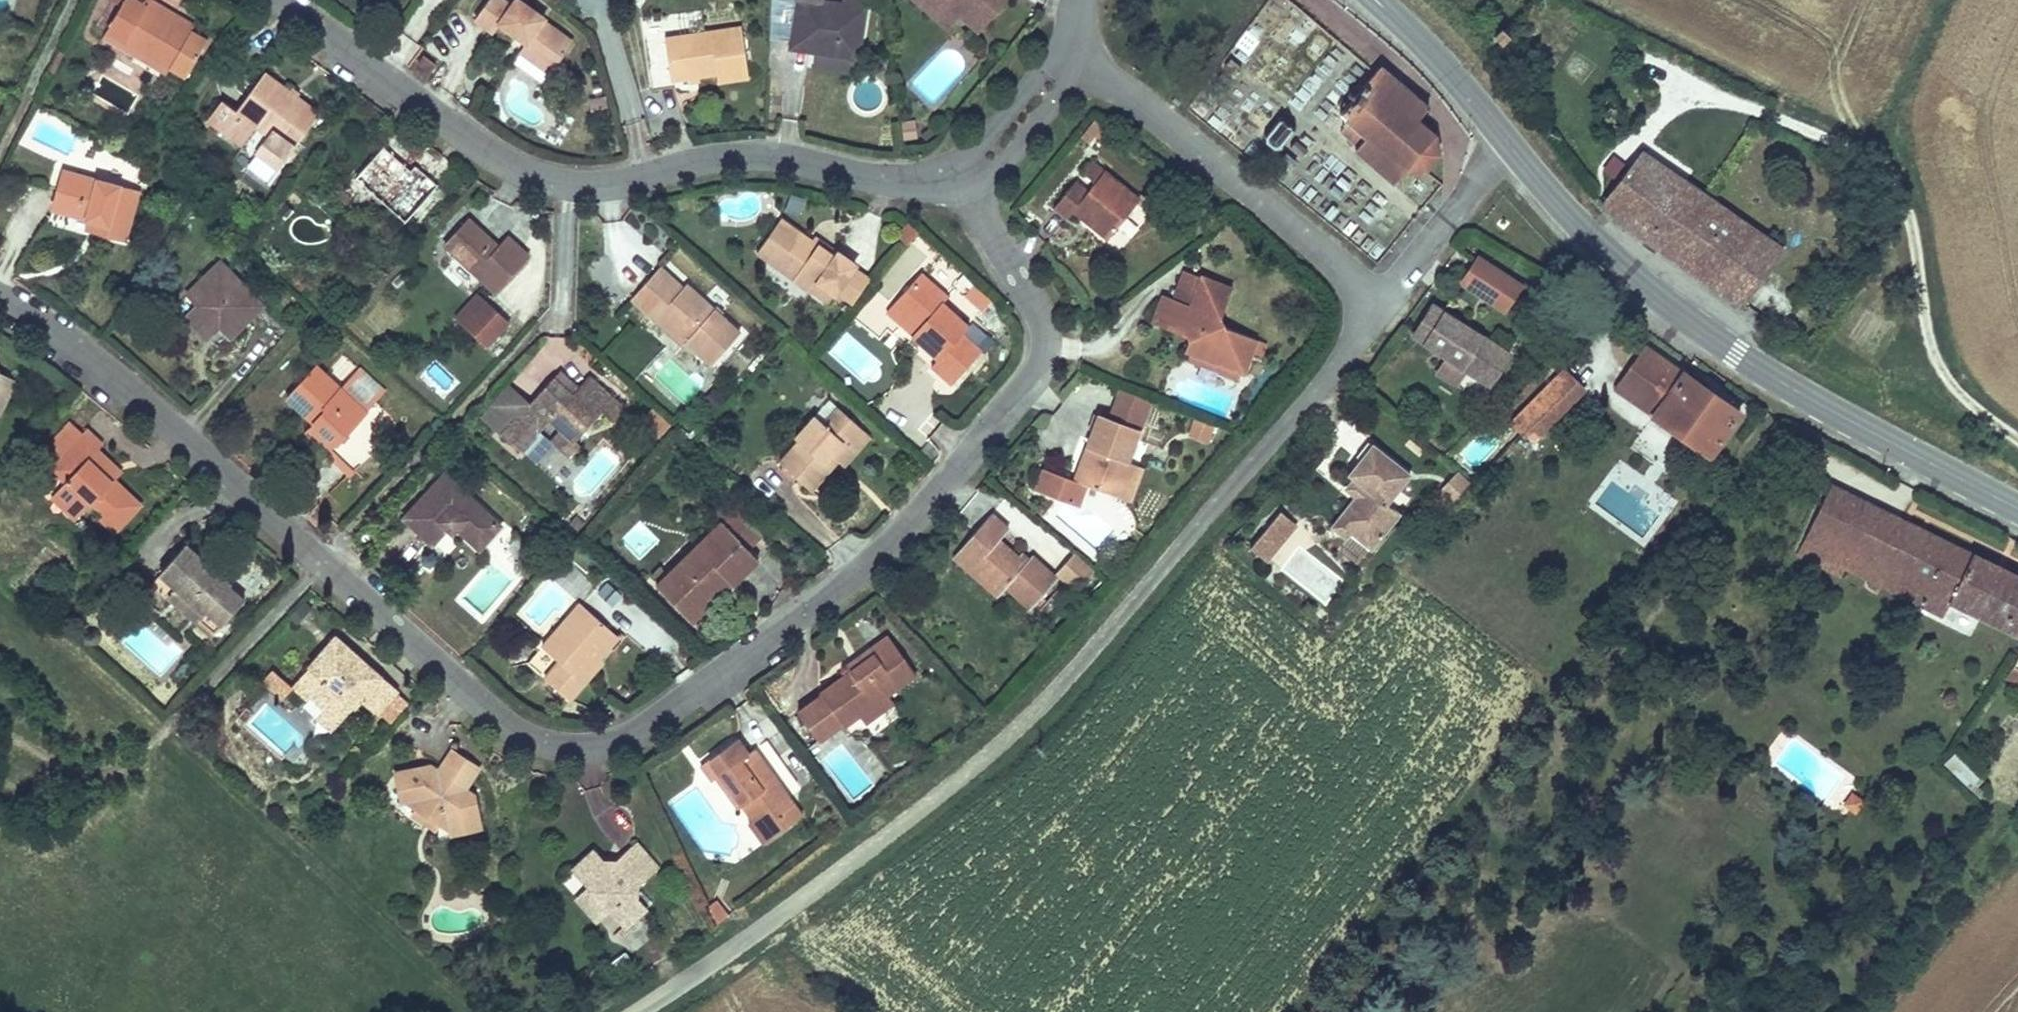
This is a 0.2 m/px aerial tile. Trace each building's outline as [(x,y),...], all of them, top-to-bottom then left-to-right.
[(191,31),(147,5),(150,0),(124,0),(106,30),(170,67),(186,76),(207,40),(191,31)] [(152,0),(150,0),(147,5),(191,31),(194,25),(152,0)] [(543,20),(544,18),(519,0),(515,0),(511,6),(503,0),(489,0),(474,19),(492,32),(498,23),(525,42),(540,54),(555,65),(572,42),(543,20)] [(866,8),(842,4),(819,0),(797,0),(790,41),(810,44),(809,51),(857,59),(866,8)] [(940,0),(912,0),(945,29),(957,15),(940,0)] [(957,15),(977,32),(1006,0),(940,0),(957,15)] [(748,78),(741,27),(664,38),(661,15),(641,18),(650,83),(670,80),(716,73),(717,82),(748,78)] [(1493,32),(1501,39),(1509,31),(1500,23),(1493,32)] [(170,67),(106,30),(103,36),(166,73),(170,67)] [(809,51),(810,44),(790,41),(789,48),(809,51)] [(540,54),(525,42),(518,51),(534,62),(540,54)] [(429,73),(435,64),(424,55),(417,63),(429,73)] [(1357,92),(1354,95),(1349,91),(1347,94),(1352,98),(1348,103),(1344,101),(1342,104),(1345,107),(1339,114),(1346,119),(1342,125),(1344,126),(1340,130),(1358,145),(1355,149),(1394,183),(1406,170),(1422,169),(1425,173),(1427,171),(1426,167),(1435,155),(1440,157),(1441,154),(1436,153),(1434,138),(1438,136),(1436,132),(1432,135),(1416,121),(1427,108),(1378,67),(1374,72),(1362,86),(1359,83),(1356,86),(1359,89),(1357,92)] [(278,168),(319,113),(296,97),(288,91),(264,73),(236,111),(221,100),(207,119),(243,145),(256,126),(267,135),(255,151),(278,168)] [(671,87),(670,80),(650,83),(652,90),(671,87)] [(299,94),(291,88),(288,91),(296,97),(299,94)] [(1089,142),(1102,127),(1094,120),(1081,136),(1089,142)] [(1675,147),(1699,164),(1716,141),(1692,124),(1675,147)] [(405,222),(437,185),(414,165),(410,170),(403,164),(383,146),(355,177),(405,222)] [(1604,202),(1621,223),(1660,169),(1639,153),(1604,202)] [(410,170),(414,165),(408,159),(403,164),(410,170)] [(1108,238),(1140,199),(1092,160),(1082,172),(1095,182),(1087,191),(1075,181),(1054,206),(1068,217),(1073,210),(1076,207),(1095,221),(1091,225),(1108,238)] [(1741,307),(1781,252),(1660,169),(1621,223),(1741,307)] [(124,239),(138,192),(63,171),(53,209),(89,219),(99,222),(96,231),(124,239)] [(1095,221),(1076,207),(1073,210),(1091,225),(1095,221)] [(496,292),(528,256),(506,236),(497,246),(467,218),(444,244),(496,292)] [(96,231),(99,222),(89,219),(86,228),(96,231)] [(836,292),(853,268),(855,265),(837,252),(833,257),(811,241),(780,219),(757,252),(811,290),(817,282),(834,294),(836,292)] [(837,252),(815,236),(811,241),(833,257),(837,252)] [(1520,285),(1478,257),(1461,283),(1503,310),(1520,285)] [(261,305),(220,263),(186,295),(195,304),(196,306),(196,315),(208,328),(218,328),(219,329),(228,338),(261,305)] [(739,334),(686,285),(682,289),(659,268),(631,299),(655,320),(658,317),(685,341),(711,365),(739,334)] [(853,303),(870,279),(853,268),(836,292),(853,304),(853,303)] [(1191,306),(1202,277),(1185,271),(1174,299),(1191,306)] [(968,327),(941,303),(947,297),(920,273),(891,306),(917,330),(912,335),(911,336),(937,359),(931,366),(951,385),(981,352),(961,334),(968,327)] [(1255,339),(1225,327),(1221,317),(1232,289),(1202,277),(1191,306),(1174,299),(1164,295),(1153,324),(1166,328),(1173,326),(1183,330),(1188,341),(1185,349),(1191,352),(1241,371),(1243,372),(1251,351),(1261,354),(1265,343),(1255,339)] [(834,294),(817,282),(811,290),(828,303),(834,294)] [(982,311),(993,299),(975,283),(964,295),(982,311)] [(485,300),(477,293),(467,304),(475,312),(485,300)] [(486,346),(509,322),(485,300),(475,312),(467,304),(455,317),(486,346)] [(208,328),(196,315),(196,306),(195,304),(185,314),(209,339),(219,329),(218,328),(208,328)] [(917,330),(891,306),(886,311),(912,335),(917,330)] [(1508,354),(1432,306),(1413,335),(1489,384),(1508,354)] [(685,341),(658,317),(655,320),(682,345),(685,341)] [(1740,413),(1645,346),(1614,388),(1654,415),(1651,418),(1708,458),(1740,413)] [(1241,371),(1191,352),(1187,360),(1238,380),(1241,371)] [(366,412),(341,389),(316,366),(287,398),(313,423),(336,444),(366,412)] [(384,392),(359,369),(341,389),(366,412),(375,402),(376,401),(384,392)] [(577,389),(559,372),(552,379),(570,396),(577,389)] [(15,380),(0,373),(0,410),(15,380)] [(1534,440),(1579,393),(1559,374),(1510,424),(1521,434),(1525,438),(1528,434),(1534,440)] [(582,393),(593,381),(588,377),(577,389),(582,393)] [(612,422),(624,410),(593,381),(582,393),(577,389),(570,396),(552,379),(501,434),(520,452),(550,420),(561,430),(574,442),(574,441),(601,412),(612,422)] [(1139,430),(1149,404),(1120,393),(1110,419),(1139,430)] [(823,423),(837,408),(829,400),(814,416),(823,423)] [(353,470),(388,441),(395,433),(394,423),(389,415),(376,401),(375,402),(366,412),(336,444),(331,449),(353,470)] [(837,461),(851,445),(848,442),(860,428),(837,408),(823,423),(814,416),(794,438),(798,441),(779,462),(799,480),(804,474),(816,484),(830,469),(823,463),(830,455),(837,461)] [(1207,442),(1214,423),(1192,414),(1184,433),(1207,442)] [(1114,495),(1127,462),(1139,430),(1110,419),(1099,415),(1074,480),(1044,469),(1036,490),(1068,502),(1077,481),(1086,485),(1114,495)] [(62,457),(83,434),(71,422),(49,445),(62,457)] [(336,444),(313,423),(308,428),(331,449),(336,444)] [(843,466),(869,436),(860,428),(848,442),(851,445),(837,461),(843,466)] [(141,505),(114,480),(113,479),(111,481),(104,475),(111,468),(94,453),(97,449),(102,444),(87,430),(83,434),(62,457),(76,470),(65,482),(54,494),(74,513),(88,499),(91,502),(104,514),(99,518),(115,532),(141,505)] [(579,445),(574,441),(574,442),(561,430),(551,441),(569,457),(579,445)] [(1399,514),(1387,504),(1410,475),(1372,444),(1348,474),(1353,478),(1352,480),(1351,483),(1351,488),(1352,493),(1355,496),(1342,512),(1356,523),(1349,531),(1350,532),(1371,549),(1399,514)] [(121,472),(97,449),(94,453),(111,468),(104,475),(111,481),(113,479),(114,480),(121,472)] [(830,469),(837,461),(830,455),(823,463),(830,469)] [(65,482),(76,470),(62,457),(51,469),(65,482)] [(1129,501),(1142,468),(1127,462),(1114,495),(1129,501)] [(1455,504),(1472,485),(1457,472),(1440,490),(1455,504)] [(816,484),(804,474),(799,480),(810,490),(816,484)] [(500,527),(444,475),(404,518),(432,544),(447,528),(452,533),(457,528),(479,549),(500,527)] [(1078,506),(1086,485),(1077,481),(1068,502),(1078,506)] [(1832,484),(1797,554),(1841,575),(1845,567),(1857,573),(1864,558),(1927,589),(1920,604),(1919,605),(1942,617),(1950,601),(2017,634),(2017,576),(1832,484)] [(1455,504),(1440,490),(1435,495),(1450,509),(1455,504)] [(74,513),(54,494),(51,497),(75,519),(91,502),(88,499),(74,513)] [(762,537),(730,505),(716,518),(720,523),(748,551),(762,537)] [(1275,549),(1296,524),(1280,511),(1259,536),(1275,549)] [(1356,523),(1342,512),(1331,526),(1346,538),(1350,532),(1349,531),(1356,523)] [(1025,563),(1018,558),(999,541),(1008,530),(991,514),(965,543),(981,557),(971,569),(1000,594),(1006,587),(1030,609),(1057,579),(1031,556),(1028,560),(1025,563)] [(757,561),(748,551),(720,523),(667,574),(697,604),(725,577),(730,583),(732,585),(757,561)] [(1275,549),(1259,536),(1250,547),(1265,560),(1275,549)] [(981,557),(965,543),(953,556),(969,570),(998,596),(1000,594),(971,569),(981,557)] [(228,587),(230,584),(185,544),(159,574),(160,575),(150,585),(166,599),(167,597),(175,588),(204,614),(206,611),(222,625),(244,600),(228,587)] [(1094,571),(1074,553),(1056,573),(1076,590),(1094,571)] [(1028,560),(1022,554),(1018,558),(1025,563),(1028,560)] [(1927,589),(1864,558),(1857,573),(1871,580),(1872,578),(1881,582),(1880,584),(1920,604),(1927,589)] [(697,604),(667,574),(656,584),(691,621),(730,583),(725,577),(697,604)] [(1880,584),(1881,582),(1872,578),(1871,580),(1868,587),(1877,591),(1880,584)] [(204,614),(175,588),(167,597),(212,636),(222,625),(206,611),(204,614)] [(598,660),(608,647),(601,641),(611,631),(580,603),(542,646),(559,662),(545,678),(569,700),(584,682),(580,679),(598,660)] [(608,647),(618,637),(611,631),(601,641),(608,647)] [(860,714),(888,694),(916,675),(888,636),(870,649),(874,654),(850,671),(820,693),(821,695),(797,712),(818,741),(842,724),(843,726),(860,714)] [(395,691),(364,664),(354,675),(339,662),(349,650),(335,637),(292,684),(307,698),(310,694),(325,708),(339,721),(360,697),(376,712),(377,711),(395,691)] [(850,671),(874,654),(870,649),(846,666),(850,671)] [(354,675),(364,664),(349,650),(339,662),(354,675)] [(584,682),(601,663),(598,660),(580,679),(584,682)] [(2014,661),(2006,678),(2017,684),(2017,663),(2014,661)] [(292,687),(272,670),(262,681),(282,699),(292,687)] [(389,722),(407,702),(395,691),(377,711),(389,722)] [(1950,701),(1953,695),(1948,691),(1944,697),(1950,701)] [(866,722),(893,703),(888,694),(860,714),(866,722)] [(249,720),(255,713),(248,707),(239,716),(246,723),(249,720)] [(339,721),(325,708),(317,717),(331,730),(339,721)] [(787,795),(754,749),(748,754),(737,739),(701,765),(712,781),(716,778),(720,775),(742,805),(753,820),(774,805),(789,825),(802,816),(795,805),(793,806),(785,797),(787,795)] [(472,796),(463,790),(478,766),(453,750),(440,770),(430,772),(428,767),(396,773),(402,801),(415,809),(416,810),(423,809),(436,817),(437,824),(438,825),(451,833),(479,828),(472,796)] [(1982,779),(1954,753),(1946,764),(1980,798),(1984,791),(1978,785),(1982,779)] [(742,805),(720,775),(716,778),(738,808),(742,805)] [(795,805),(787,795),(785,797),(793,806),(795,805)] [(1855,811),(1862,801),(1852,795),(1845,804),(1855,811)] [(789,825),(774,805),(753,820),(749,823),(764,844),(789,825)] [(436,817),(423,809),(416,810),(415,809),(412,814),(436,829),(438,825),(437,824),(436,817)] [(631,892),(657,868),(634,843),(609,866),(595,851),(572,871),(587,887),(586,896),(600,911),(608,911),(623,927),(645,907),(631,892)] [(600,911),(586,896),(587,887),(575,897),(597,921),(608,911),(600,911)] [(727,916),(715,900),(709,905),(717,924),(727,916)]
